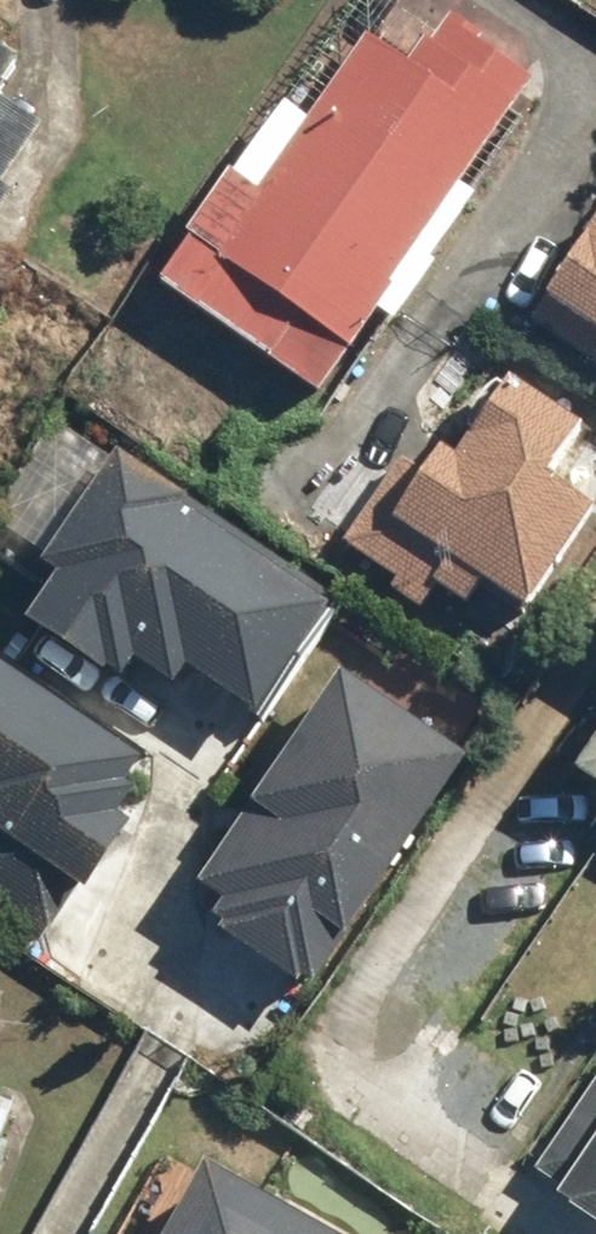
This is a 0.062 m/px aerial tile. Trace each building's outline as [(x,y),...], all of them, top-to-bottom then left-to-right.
[(222,172),(151,282),(332,399),(544,75),(461,21),(427,73),(360,30),(253,192),(222,172)] [(28,124),(0,107),(0,168),(28,124)] [(551,301),(595,331),(595,236),(551,301)] [(359,542),(412,578),(405,588),(435,609),(448,590),(477,609),(494,584),(535,612),(595,524),(595,504),(557,477),(593,426),(522,378),(479,440),(464,461),(447,449),(431,470),(416,460),(359,542)] [(327,600),(114,460),(45,564),(54,570),(27,611),(113,667),(126,648),(170,677),(185,656),(258,704),(327,600)] [(0,661),(0,909),(39,934),(77,877),(80,879),(121,817),(108,808),(143,756),(0,661)] [(213,918),(310,982),(462,753),(337,670),(201,874),(230,893),(213,918)] [(578,771),(595,784),(595,745),(578,771)] [(535,1167),(595,1208),(595,1076),(535,1167)] [(203,1163),(165,1233),(331,1233),(203,1163)]
